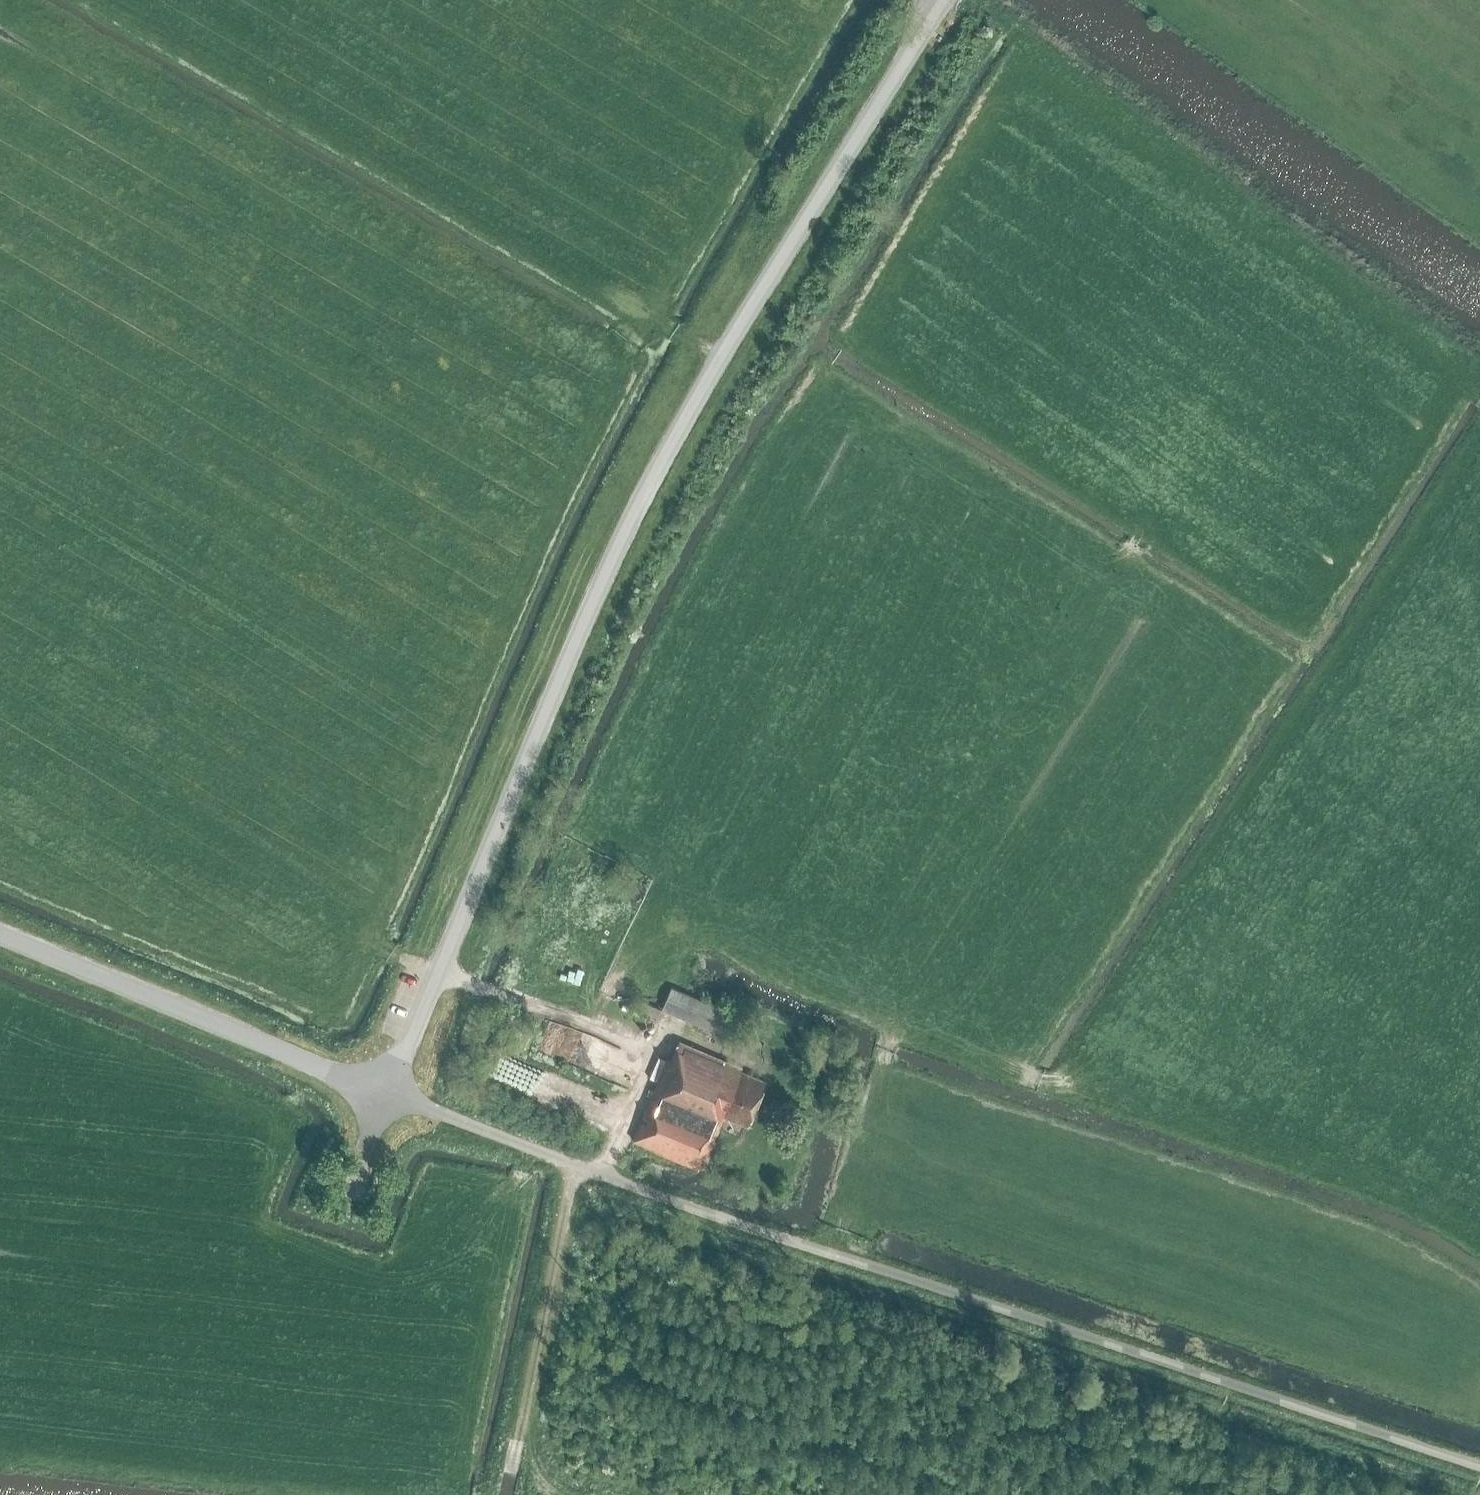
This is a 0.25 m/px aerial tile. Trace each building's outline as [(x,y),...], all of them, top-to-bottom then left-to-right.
[(739,1018),(670,989),(661,1011),(730,1039),(739,1018)] [(678,1042),(670,1061),(636,1142),(699,1168),(721,1115),(746,1126),(764,1081),(739,1071),(740,1068),(678,1042)]
